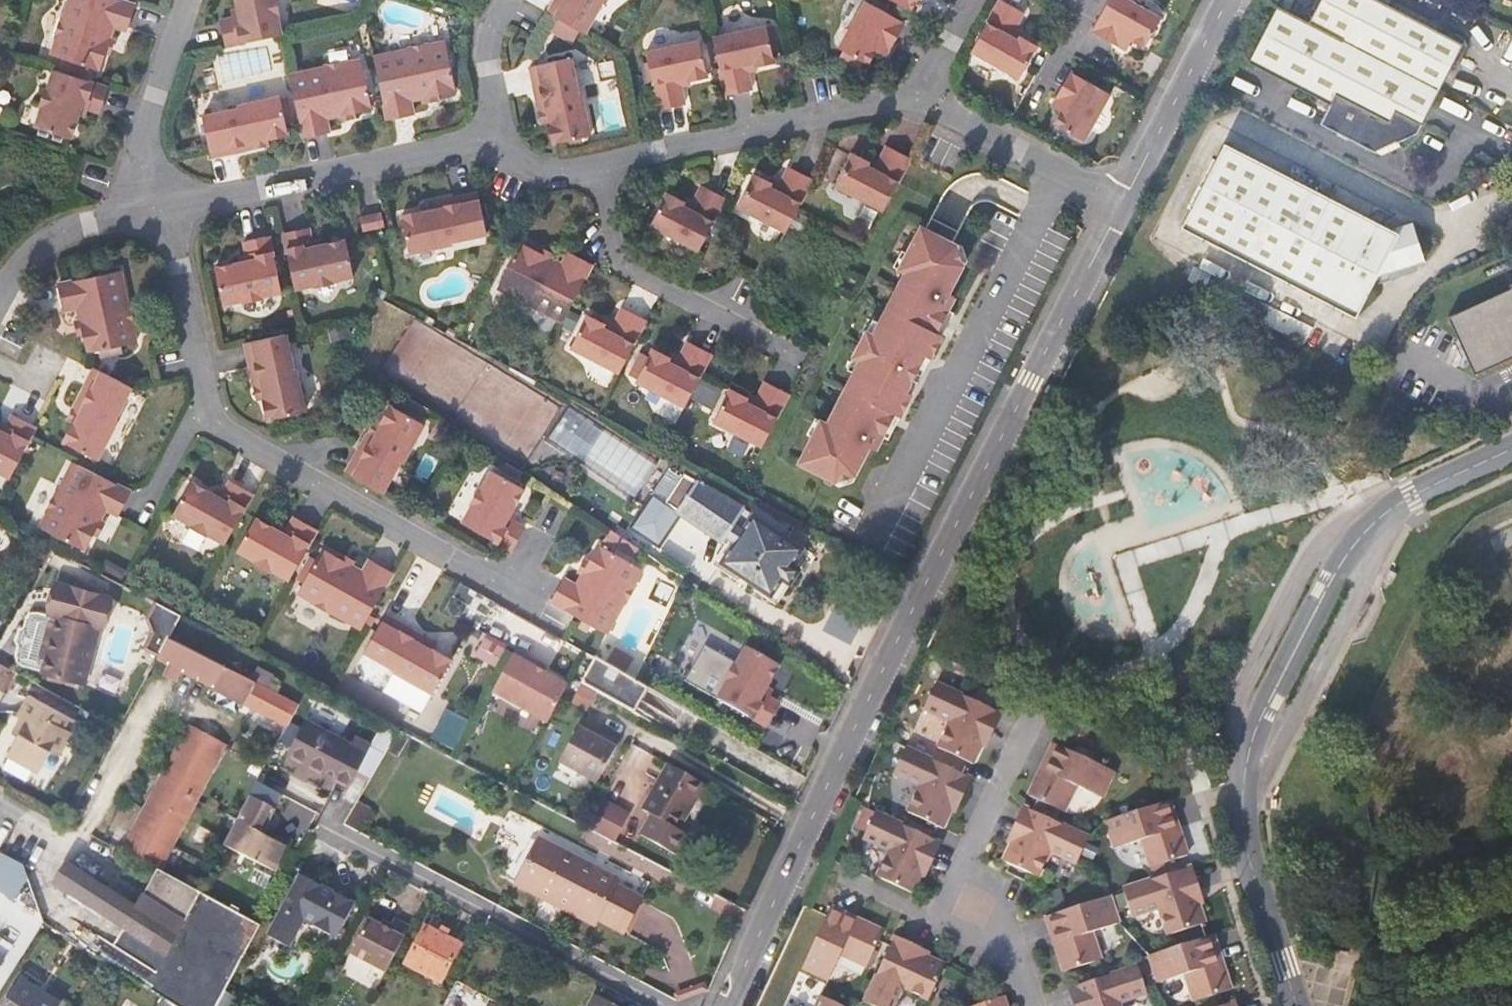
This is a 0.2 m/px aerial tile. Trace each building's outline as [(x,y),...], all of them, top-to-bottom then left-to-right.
[(119,0),(73,0),(67,19),(64,17),(57,39),(60,39),(57,51),(104,66),(117,28),(129,32),(137,6),(119,0)] [(223,50),(280,38),(275,18),(279,18),(275,0),(272,0),(271,0),(235,0),(238,13),(239,21),(233,22),(218,25),(223,50)] [(547,12),(551,14),(584,33),(603,0),(554,0),(547,12)] [(913,10),(919,0),(894,0),(913,10)] [(1134,47),(1137,42),(1151,50),(1167,20),(1132,0),(1115,0),(1097,32),(1123,47),(1126,42),(1134,47)] [(1382,0),(1325,0),(1313,23),(1348,41),(1444,90),(1455,69),(1462,67),(1472,46),(1470,39),(1452,29),(1449,35),(1382,0)] [(1020,79),(1038,48),(1014,35),(1024,16),(1001,3),(972,53),(1020,79)] [(874,54),(880,58),(885,50),(890,53),(905,26),(865,4),(839,51),(867,67),(874,54)] [(1421,134),(1444,90),(1348,41),(1313,23),(1279,5),(1251,62),(1333,104),(1323,124),(1379,153),(1399,144),(1421,134)] [(711,36),(723,93),(750,87),(745,66),(772,59),(770,51),(765,29),(764,25),(711,36)] [(765,29),(770,51),(778,49),(772,27),(765,29)] [(697,40),(645,52),(658,108),(683,103),(678,82),(706,75),(697,40)] [(1132,52),(1134,47),(1126,42),(1123,47),(1132,52)] [(372,60),(385,122),(414,116),(411,103),(425,100),(440,97),(454,95),(444,46),(429,48),(429,45),(408,50),(409,53),(372,60)] [(269,48),(224,53),(226,75),(272,70),(269,48)] [(885,50),(880,58),(886,60),(890,53),(885,50)] [(548,118),(545,119),(551,143),(588,133),(579,91),(577,91),(568,56),(528,65),(534,91),(542,90),(548,118)] [(288,77),(301,139),(328,133),(326,120),(340,117),(354,114),(370,111),(359,63),(344,66),(343,63),(322,67),(323,70),(288,77)] [(1064,102),(1060,109),(1066,112),(1058,125),(1088,141),(1114,94),(1073,72),(1058,99),(1064,102)] [(112,90),(60,73),(53,92),(50,91),(45,107),(48,108),(41,129),(78,141),(86,116),(89,108),(94,110),(105,114),(112,90)] [(541,120),(545,119),(548,118),(542,90),(534,91),(541,120)] [(440,97),(425,100),(426,107),(441,104),(440,97)] [(1054,106),(1060,109),(1064,102),(1058,99),(1054,106)] [(257,136),(259,147),(286,141),(278,100),(243,107),(242,103),(199,112),(207,150),(229,146),(228,142),(257,136)] [(354,114),(340,117),(341,124),(356,121),(354,114)] [(231,153),(259,147),(257,136),(228,142),(229,146),(231,153)] [(1223,146),(1181,229),(1348,316),(1359,312),(1377,278),(1419,264),(1423,256),(1414,230),(1405,225),(1391,231),(1223,146)] [(881,212),(908,160),(884,147),(874,168),(849,155),(833,186),(881,212)] [(784,232),(811,181),(787,169),(776,188),(753,176),(737,206),(784,232)] [(697,249),(724,198),(699,186),(689,205),(665,192),(648,224),(697,249)] [(424,215),(423,213),(400,218),(409,256),(453,247),(452,243),(486,236),(478,195),(451,201),(453,209),(424,215)] [(422,207),(423,213),(424,215),(453,209),(451,201),(422,207)] [(381,214),(360,218),(362,232),(384,228),(381,214)] [(928,330),(940,307),(946,296),(941,292),(956,265),(956,248),(953,246),(958,235),(930,219),(924,230),(919,228),(897,271),(903,275),(871,337),(865,334),(853,356),(859,360),(826,422),(820,418),(798,461),(834,480),(848,470),(863,442),(869,445),(875,433),(887,411),(893,414),(905,392),(898,388),(916,354),(923,358),(935,334),(928,330)] [(284,237),(296,293),(314,289),(315,292),(332,288),(331,285),(353,281),(346,245),(319,251),(311,253),(309,245),(306,233),(284,237)] [(260,300),(263,300),(280,296),(268,240),(244,245),(247,258),(248,266),(241,267),(220,271),(216,272),(223,308),(243,304),(244,306),(260,303),(260,300)] [(317,244),(309,245),(311,253),(319,251),(317,244)] [(531,306),(562,323),(591,267),(567,255),(560,267),(548,261),(534,253),(520,246),(498,289),(511,296),(510,298),(529,308),(531,306)] [(537,247),(534,253),(548,261),(551,254),(537,247)] [(239,260),(241,267),(248,266),(247,258),(239,260)] [(137,328),(134,312),(133,307),(130,307),(123,274),(87,282),(61,287),(67,313),(80,311),(83,324),(85,337),(88,352),(137,343),(134,328),(137,328)] [(1452,317),(1480,374),(1511,358),(1511,289),(1452,317)] [(571,346),(620,372),(647,320),(622,307),(612,327),(588,314),(571,346)] [(947,311),(940,307),(928,330),(935,334),(947,311)] [(78,338),(85,337),(83,324),(75,325),(78,338)] [(257,369),(260,383),(263,399),(261,399),(265,420),(302,411),(293,370),(290,371),(283,337),(243,346),(248,371),(257,369)] [(636,380),(684,406),(711,354),(688,342),(678,361),(652,348),(649,354),(645,362),(639,359),(631,374),(637,377),(636,380)] [(644,351),(639,359),(645,362),(649,354),(644,351)] [(905,392),(923,358),(916,354),(898,388),(905,392)] [(248,371),(249,376),(255,401),(261,399),(263,399),(260,383),(257,369),(248,371)] [(712,405),(721,389),(703,379),(693,395),(712,405)] [(712,420),(760,446),(787,394),(764,381),(753,401),(729,388),(712,420)] [(69,413),(72,414),(77,417),(92,388),(85,384),(69,413)] [(96,458),(113,426),(125,404),(92,388),(77,417),(72,414),(59,439),(96,458)] [(423,421),(428,413),(404,398),(399,406),(423,421)] [(125,404),(113,426),(117,429),(130,407),(125,404)] [(383,426),(368,451),(361,446),(347,471),(381,490),(394,466),(399,457),(402,459),(422,425),(391,407),(381,424),(383,426)] [(569,408),(553,436),(578,451),(586,437),(604,447),(596,460),(638,485),(654,458),(569,408)] [(887,411),(875,433),(882,436),(893,414),(887,411)] [(37,426),(14,415),(9,425),(5,432),(0,430),(0,471),(11,477),(37,426)] [(376,421),(361,446),(368,451),(383,426),(381,424),(376,421)] [(0,425),(0,430),(5,432),(9,425),(2,422),(0,425)] [(115,520),(129,494),(74,465),(57,497),(54,496),(44,515),(47,517),(40,530),(84,552),(91,538),(98,525),(104,514),(115,520)] [(768,590),(788,560),(800,543),(728,496),(682,470),(662,500),(728,545),(720,559),(754,581),(768,590)] [(474,505),(469,513),(463,523),(511,549),(515,542),(523,530),(524,527),(515,522),(508,518),(512,512),(526,489),(493,471),(482,490),(480,489),(471,503),(474,505)] [(230,482),(225,492),(223,494),(220,499),(214,495),(191,483),(174,514),(192,525),(191,528),(205,535),(207,532),(225,542),(246,503),(252,493),(230,482)] [(216,490),(214,495),(220,499),(223,494),(216,490)] [(662,500),(652,492),(639,512),(628,528),(657,547),(681,512),(662,500)] [(518,515),(512,512),(508,518),(515,522),(518,515)] [(293,519),(289,527),(288,530),(285,535),(278,532),(255,520),(238,551),(258,562),(256,564),(270,573),(273,569),(290,578),(311,539),(316,530),(293,519)] [(104,528),(98,525),(91,538),(97,541),(104,528)] [(281,526),(278,532),(285,535),(288,530),(281,526)] [(621,538),(610,530),(604,539),(616,547),(621,538)] [(634,558),(639,550),(621,538),(616,547),(634,558)] [(576,580),(620,606),(621,605),(624,606),(635,586),(632,585),(640,571),(596,546),(588,560),(580,573),(576,580)] [(369,558),(363,567),(362,569),(324,548),(299,592),(314,600),(312,603),(331,613),(332,610),(363,627),(389,581),(394,571),(369,558)] [(340,555),(352,561),(354,557),(343,551),(340,555)] [(575,570),(580,573),(588,560),(584,557),(575,570)] [(798,566),(788,560),(768,590),(754,581),(750,587),(774,602),(798,566)] [(604,633),(620,606),(576,580),(573,585),(563,579),(550,603),(604,633)] [(79,699),(115,618),(66,596),(62,605),(63,606),(64,607),(65,609),(66,610),(66,612),(67,613),(67,615),(67,616),(66,618),(62,627),(60,626),(52,644),(49,642),(41,661),(46,663),(39,681),(79,699)] [(62,605),(55,623),(60,626),(62,627),(66,618),(67,616),(67,615),(67,613),(66,612),(66,610),(65,609),(64,607),(63,606),(62,605)] [(405,637),(410,628),(385,614),(365,650),(396,667),(394,670),(433,692),(451,659),(433,649),(431,652),(405,637)] [(436,643),(410,628),(405,637),(431,652),(433,649),(436,643)] [(283,725),(296,701),(165,634),(152,658),(283,725)] [(732,667),(728,674),(761,694),(777,666),(746,649),(734,668),(732,667)] [(548,723),(566,687),(511,657),(492,694),(548,723)] [(640,701),(647,689),(635,682),(594,659),(580,685),(630,712),(637,699),(640,701)] [(764,728),(778,705),(761,694),(728,674),(723,682),(727,684),(717,701),(764,728)] [(949,720),(936,746),(967,761),(972,763),(980,744),(988,728),(996,712),(991,709),(935,682),(922,707),(949,720)] [(49,755),(70,718),(27,693),(15,713),(22,718),(3,752),(33,770),(44,752),(49,755)] [(365,778),(379,750),(352,735),(347,743),(302,719),(284,753),(346,786),(354,772),(365,778)] [(187,724),(120,851),(153,868),(219,741),(187,724)] [(593,785),(614,745),(600,737),(597,742),(574,730),(555,765),(593,785)] [(1040,768),(1028,794),(1037,798),(1063,811),(1076,784),(1103,797),(1115,770),(1061,746),(1052,742),(1040,768)] [(918,787),(906,812),(937,826),(942,828),(950,809),(955,799),(966,775),(961,773),(904,747),(892,773),(918,787)] [(680,833),(705,787),(669,767),(643,813),(680,833)] [(279,797),(253,783),(246,796),(272,810),(279,797)] [(589,824),(618,839),(633,810),(604,795),(589,824)] [(272,810),(246,796),(245,799),(222,841),(239,850),(236,854),(269,872),(282,848),(259,836),(272,810)] [(1104,820),(1113,848),(1139,838),(1150,868),(1177,857),(1187,854),(1181,837),(1178,838),(1176,831),(1166,798),(1159,801),(1104,820)] [(1015,832),(1011,840),(1003,859),(1007,862),(1036,876),(1050,850),(1075,862),(1087,836),(1032,810),(1027,807),(1015,832)] [(888,850),(876,876),(912,892),(923,868),(936,840),(873,811),(861,838),(888,850)] [(75,817),(68,814),(64,822),(70,825),(75,817)] [(616,883),(540,842),(517,885),(593,926),(596,921),(622,935),(640,902),(614,888),(616,883)] [(223,991),(256,929),(195,893),(154,868),(134,906),(63,865),(51,885),(167,957),(223,991)] [(1122,888),(1130,916),(1157,907),(1167,935),(1199,924),(1204,922),(1197,903),(1195,895),(1186,866),(1181,868),(1122,888)] [(333,940),(351,904),(296,876),(278,911),(333,940)] [(1055,933),(1060,947),(1055,948),(1063,970),(1072,967),(1100,958),(1091,930),(1118,921),(1109,894),(1102,896),(1055,913),(1049,915),(1055,933)] [(826,915),(802,967),(827,979),(839,955),(865,967),(878,939),(882,931),(862,921),(861,925),(829,910),(826,915)] [(382,973),(405,928),(390,921),(384,931),(363,921),(346,955),(382,973)] [(223,991),(167,957),(120,929),(109,946),(66,922),(56,936),(171,1005),(236,1005),(239,1001),(223,991)] [(402,964),(436,982),(457,946),(442,937),(445,931),(436,927),(433,933),(422,927),(402,964)] [(1150,960),(1156,982),(1184,974),(1193,1002),(1221,992),(1230,989),(1223,967),(1220,969),(1209,934),(1203,936),(1149,954),(1150,960)] [(863,1002),(873,1005),(892,1005),(901,988),(928,1000),(942,968),(944,964),(926,955),(892,940),(890,945),(863,1002)] [(1079,1005),(1120,1005),(1118,1001),(1145,992),(1136,965),(1078,984),(1072,986),(1077,1001),(1079,1005)] [(56,1005),(19,983),(4,1005),(56,1005)] [(820,995),(814,1005),(844,1005),(820,995)] [(1005,1003),(1002,996),(981,1003),(979,1003),(973,1005),(1006,1005),(1005,1003)] [(591,997),(586,1005),(610,1005),(591,997)]
